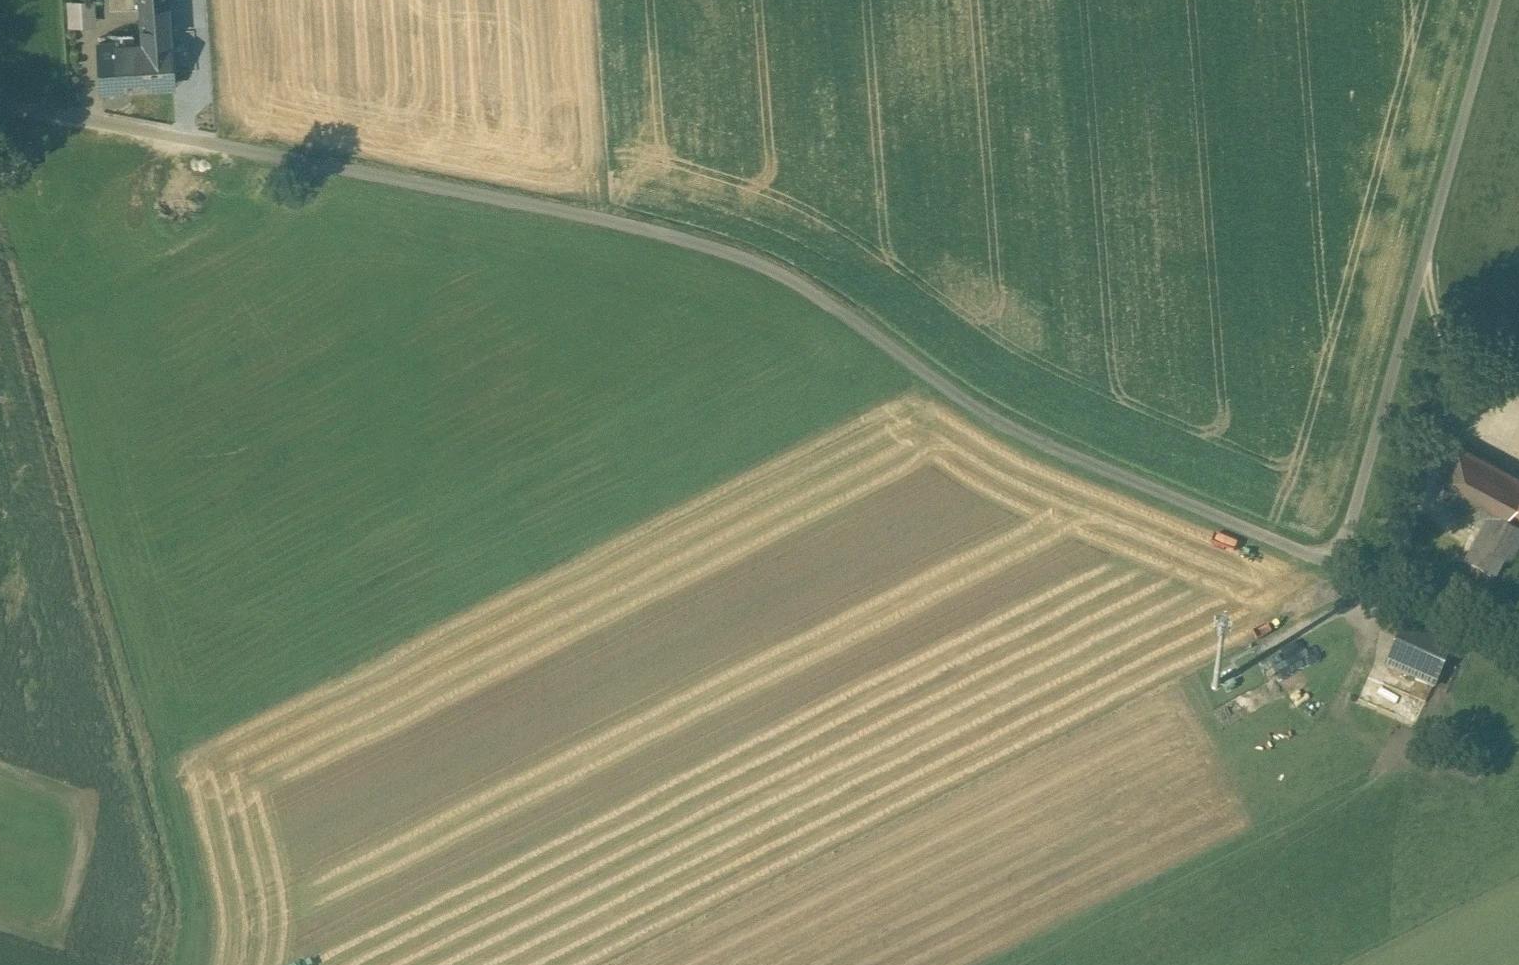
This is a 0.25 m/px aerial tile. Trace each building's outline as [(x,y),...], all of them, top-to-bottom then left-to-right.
[(96,20),(94,0),(66,0),(67,21),(96,20)] [(148,39),(98,43),(101,89),(123,87),(123,85),(170,82),(171,84),(173,84),(169,38),(168,38),(166,4),(166,0),(109,0),(110,8),(145,6),(148,39)] [(1455,441),(1436,477),(1454,486),(1445,503),(1481,522),(1458,566),(1492,585),(1518,534),(1518,521),(1506,514),(1509,507),(1518,513),(1518,476),(1455,441)] [(1452,647),(1404,627),(1386,669),(1433,690),(1452,647)]
